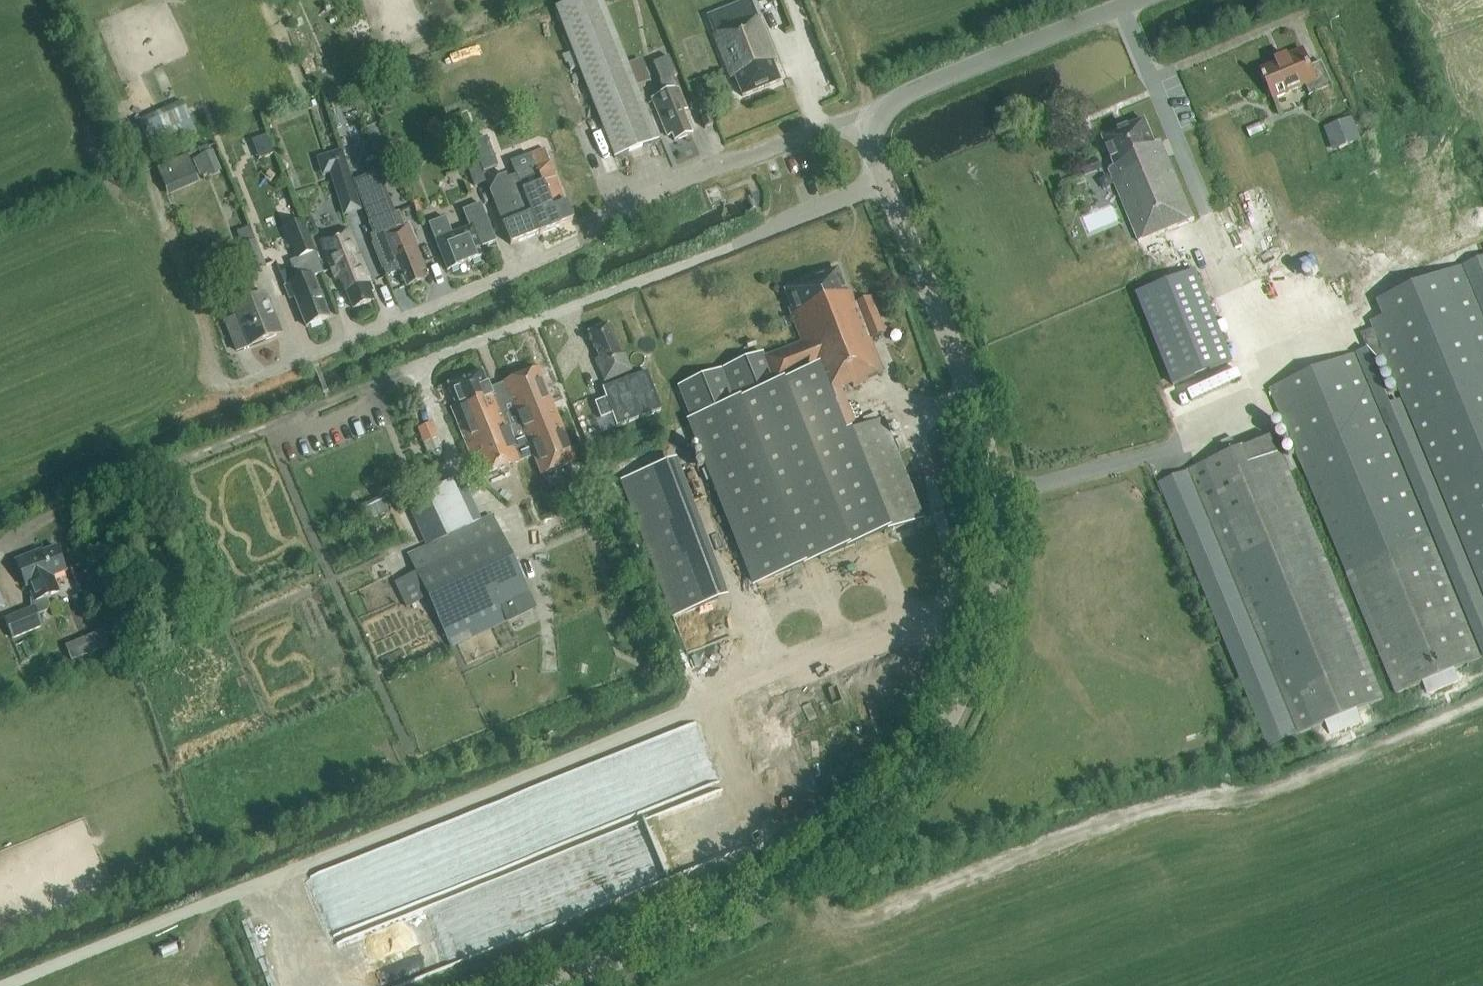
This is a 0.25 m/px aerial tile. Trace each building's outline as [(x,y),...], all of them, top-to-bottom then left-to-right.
[(658,140),(601,0),(575,0),(554,8),(614,158),(658,140)] [(742,96),(780,81),(772,62),(776,61),(759,19),(760,19),(759,17),(714,35),(732,79),(735,78),(742,96)] [(1311,96),(1332,87),(1322,63),(1310,68),(1303,50),(1284,58),(1286,62),(1263,71),(1274,99),(1306,86),(1311,96)] [(687,109),(682,98),(666,60),(655,65),(662,84),(666,82),(670,91),(652,99),(667,136),(672,134),(675,141),(692,134),(682,111),(687,109)] [(367,94),(362,80),(348,85),(353,99),(367,94)] [(195,129),(183,101),(138,120),(150,148),(195,129)] [(482,123),(498,117),(492,104),(450,122),(455,132),(481,120),(482,123)] [(204,120),(199,109),(193,112),(199,122),(204,120)] [(705,128),(713,125),(709,117),(701,120),(705,128)] [(1352,120),(1331,128),(1340,151),(1361,143),(1352,120)] [(1108,169),(1121,200),(1138,240),(1193,219),(1161,141),(1155,144),(1145,121),(1103,139),(1115,167),(1108,169)] [(451,131),(441,125),(433,137),(443,144),(451,131)] [(241,146),(260,140),(255,128),(237,134),(241,146)] [(340,149),(318,156),(322,170),(330,168),(344,212),(358,207),(340,149)] [(544,150),(511,163),(516,176),(507,180),(505,175),(496,179),(489,192),(510,245),(539,233),(539,234),(559,226),(573,220),(544,150)] [(212,151),(199,157),(206,173),(219,167),(212,151)] [(187,155),(157,168),(168,194),(198,181),(187,155)] [(498,167),(494,155),(479,161),(484,172),(498,167)] [(1086,175),(1098,170),(1094,162),(1082,167),(1086,175)] [(413,237),(415,237),(409,223),(398,227),(381,185),(360,193),(375,232),(370,234),(387,276),(400,271),(406,287),(423,280),(420,272),(425,270),(413,237)] [(481,247),(496,242),(481,203),(463,211),(469,227),(452,234),(445,218),(429,224),(447,270),(484,256),(481,247)] [(312,276),(323,272),(302,221),(285,228),(297,258),(290,261),(292,268),(280,273),(285,286),(290,298),(294,296),(306,327),(329,317),(312,276)] [(336,279),(341,277),(353,308),(371,301),(368,292),(373,290),(350,231),(321,242),(336,279)] [(266,269),(256,241),(241,247),(252,274),(266,269)] [(1461,267),(1482,321),(1482,258),(1461,267)] [(1461,267),(1379,302),(1385,317),(1373,322),(1376,330),(1363,335),(1368,349),(1373,361),(1374,361),(1385,356),(1403,400),(1482,592),(1482,321),(1461,267)] [(858,429),(843,391),(868,381),(867,378),(882,372),(869,339),(883,333),(875,311),(870,298),(855,304),(850,292),(847,293),(837,270),(786,291),(792,308),(788,309),(802,342),(764,358),(775,386),(813,371),(824,398),(814,402),(830,440),(858,429)] [(1196,272),(1137,295),(1174,389),(1234,366),(1196,272)] [(255,348),(254,345),(254,344),(281,334),(265,293),(256,296),(253,288),(234,295),(237,304),(232,306),(238,318),(223,322),(240,354),(255,348)] [(605,381),(631,370),(625,354),(621,356),(608,324),(588,333),(599,359),(595,360),(605,381)] [(1355,355),(1481,659),(1482,658),(1482,592),(1403,400),(1391,405),(1373,361),(1368,349),(1355,355)] [(882,419),(858,429),(830,440),(814,402),(824,398),(813,371),(775,386),(764,358),(762,353),(678,386),(757,584),(922,519),(882,419)] [(1355,355),(1271,390),(1347,574),(1396,694),(1423,683),(1455,670),(1481,659),(1431,539),(1355,355)] [(538,369),(504,382),(507,390),(492,396),(482,370),(447,384),(436,389),(445,410),(451,407),(473,461),(471,462),(478,479),(534,456),(541,475),(576,462),(538,369)] [(605,396),(594,400),(601,419),(612,415),(616,426),(661,409),(647,371),(602,388),(605,396)] [(428,453),(432,451),(433,454),(434,456),(436,457),(438,457),(440,456),(441,454),(441,451),(440,448),(441,447),(431,423),(418,428),(428,453)] [(1190,471),(1299,734),(1326,723),(1357,710),(1383,699),(1274,436),(1190,471)] [(717,601),(665,463),(621,480),(673,617),(717,601)] [(1190,471),(1160,483),(1260,725),(1269,746),(1299,734),(1190,471)] [(426,495),(406,504),(423,539),(443,530),(426,495)] [(390,510),(385,498),(366,507),(371,519),(390,510)] [(427,548),(409,556),(452,647),(506,621),(501,609),(529,596),(492,517),(479,523),(447,538),(427,548)] [(35,600),(50,594),(59,591),(54,578),(66,574),(55,548),(35,556),(34,554),(15,562),(26,590),(30,588),(35,600)] [(84,560),(70,566),(81,592),(94,587),(84,560)] [(13,639),(42,627),(34,607),(4,620),(13,639)] [(652,656),(641,673),(650,679),(661,662),(652,656)]
